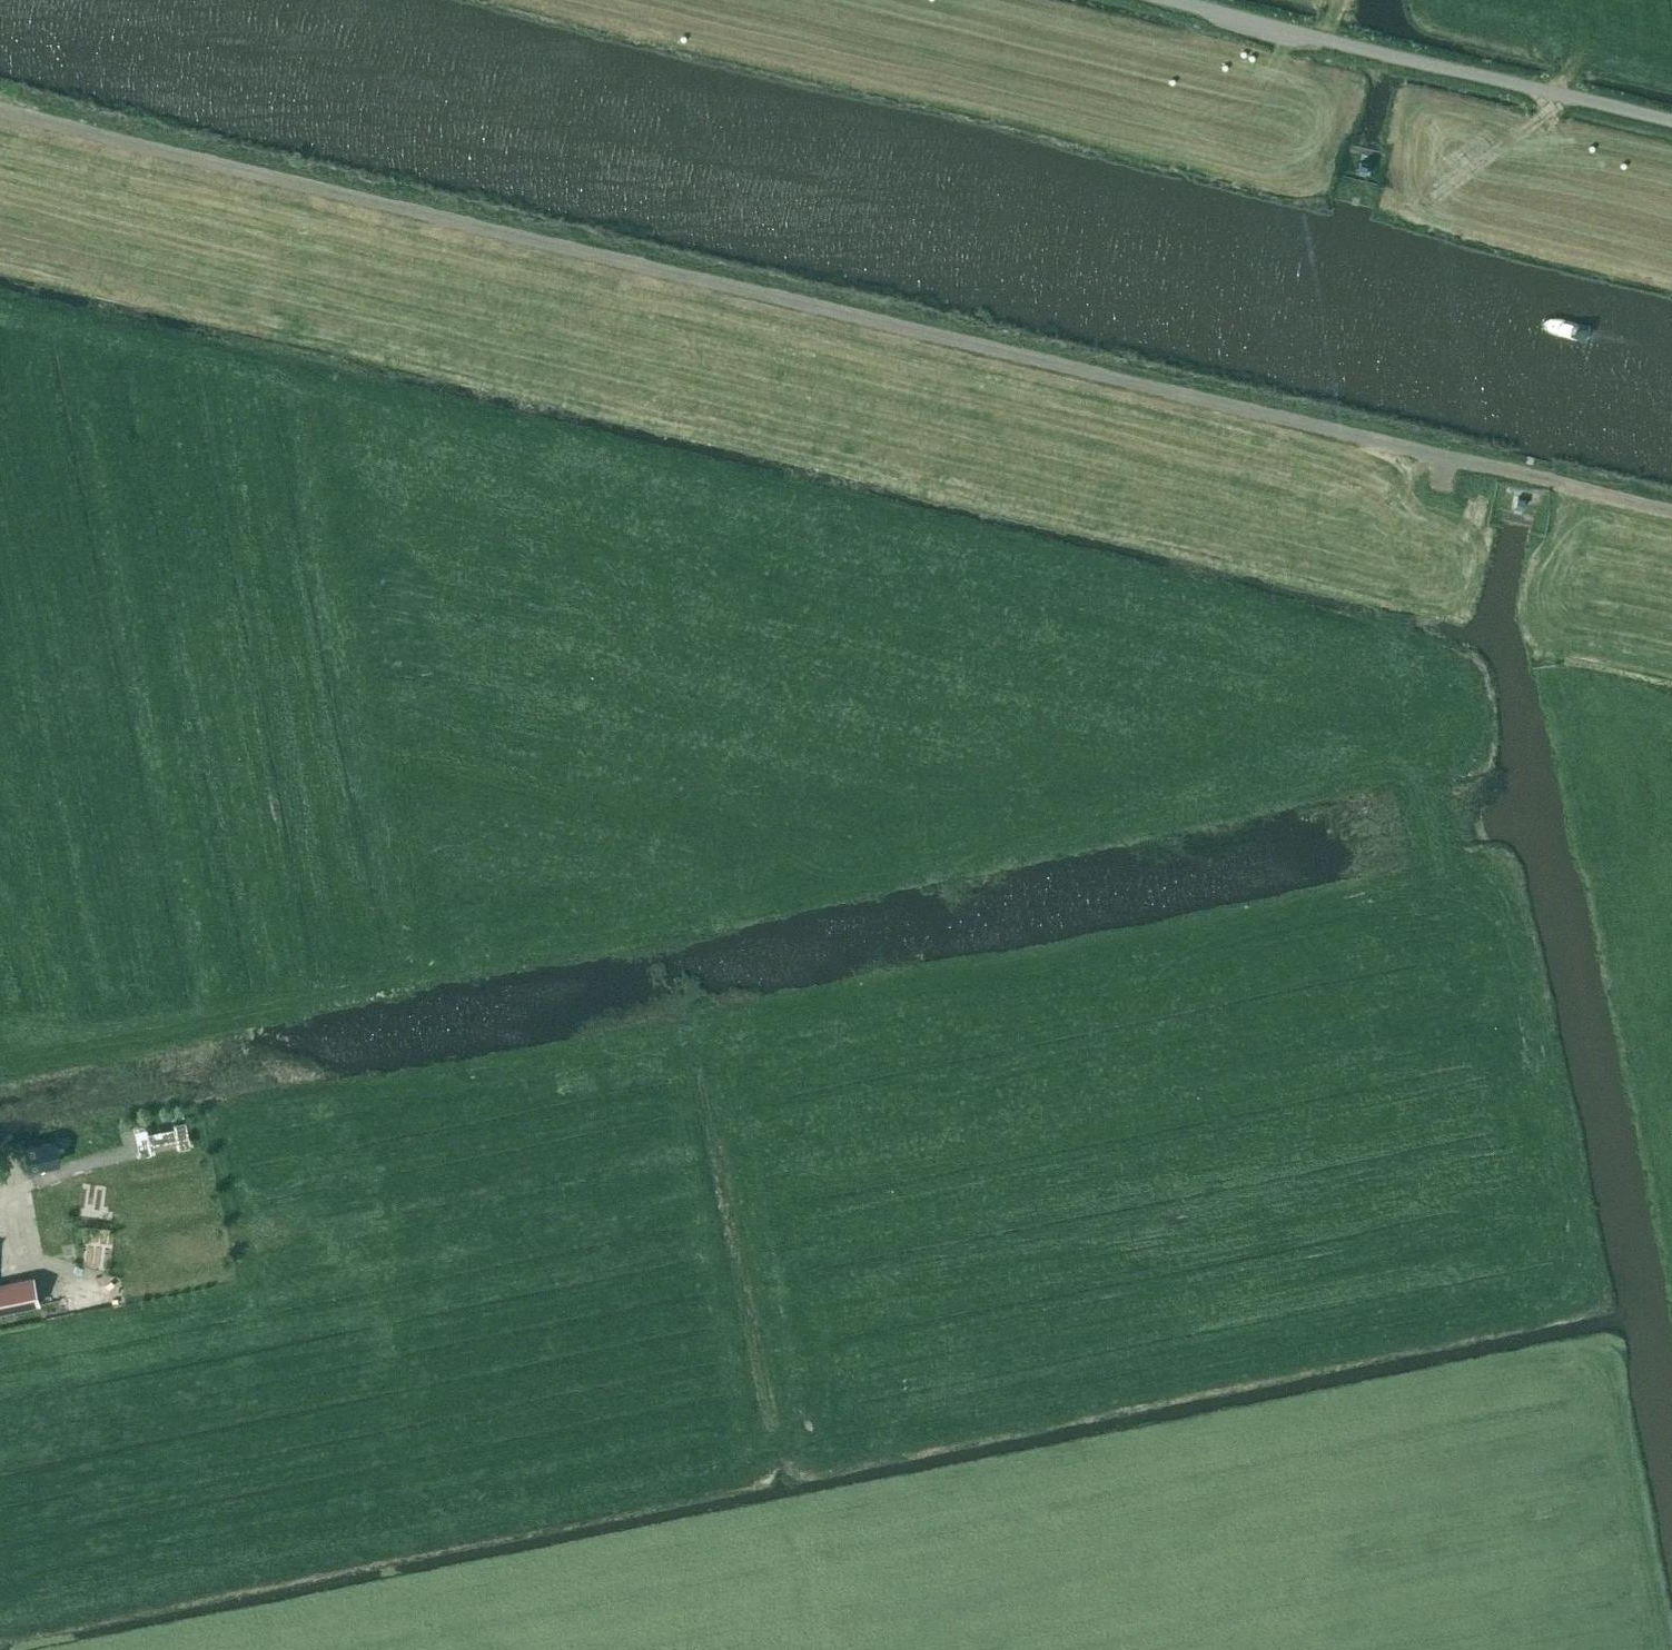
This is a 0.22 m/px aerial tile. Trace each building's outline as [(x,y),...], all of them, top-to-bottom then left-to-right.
[(93,1156),(103,1154),(99,1131),(90,1133),(89,1132),(24,1145),(28,1170),(61,1163),(65,1180),(96,1173),(93,1156)] [(39,1304),(34,1276),(0,1283),(0,1311),(39,1304)]
